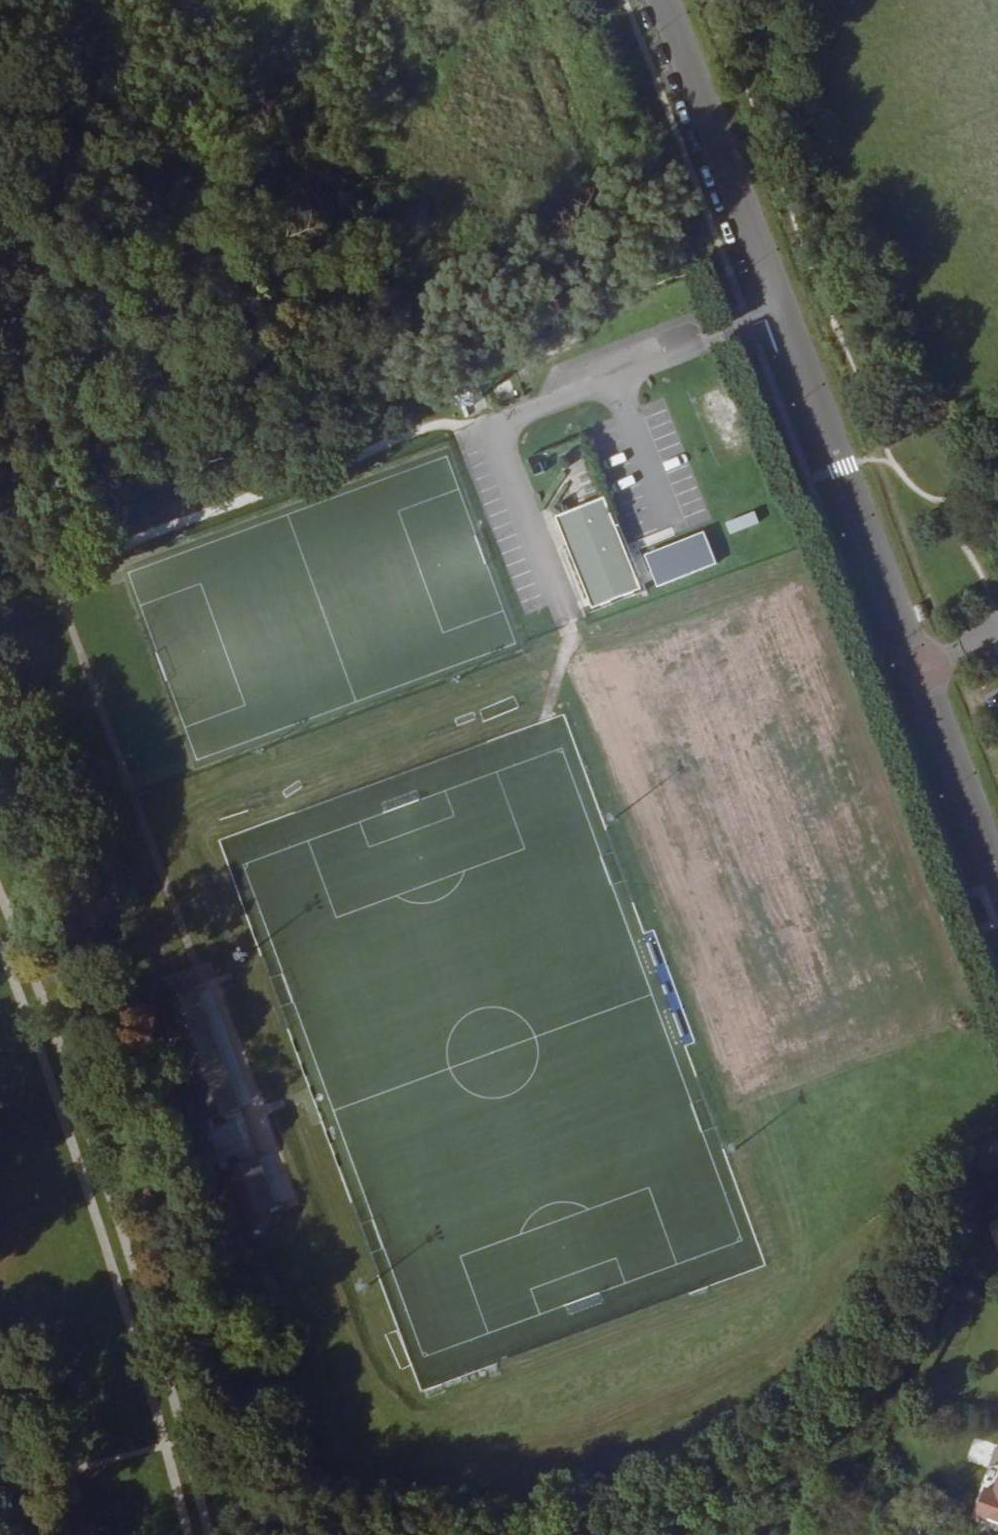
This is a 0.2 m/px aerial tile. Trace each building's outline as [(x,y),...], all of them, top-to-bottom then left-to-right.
[(641,592),(603,497),(559,515),(571,542),(564,545),(591,612),(641,592)] [(753,510),(725,521),(730,533),(758,522),(753,510)] [(706,531),(646,554),(658,586),(719,563),(706,531)] [(241,1053),(198,937),(165,949),(207,1065),(210,1065),(215,1077),(212,1078),(221,1102),(224,1101),(228,1113),(225,1114),(243,1163),(276,1150),(259,1103),(248,1107),(243,1094),(250,1091),(241,1067),(234,1069),(230,1057),(241,1053)] [(996,1493),(987,1489),(978,1515),(997,1522),(997,1488),(996,1493)]
